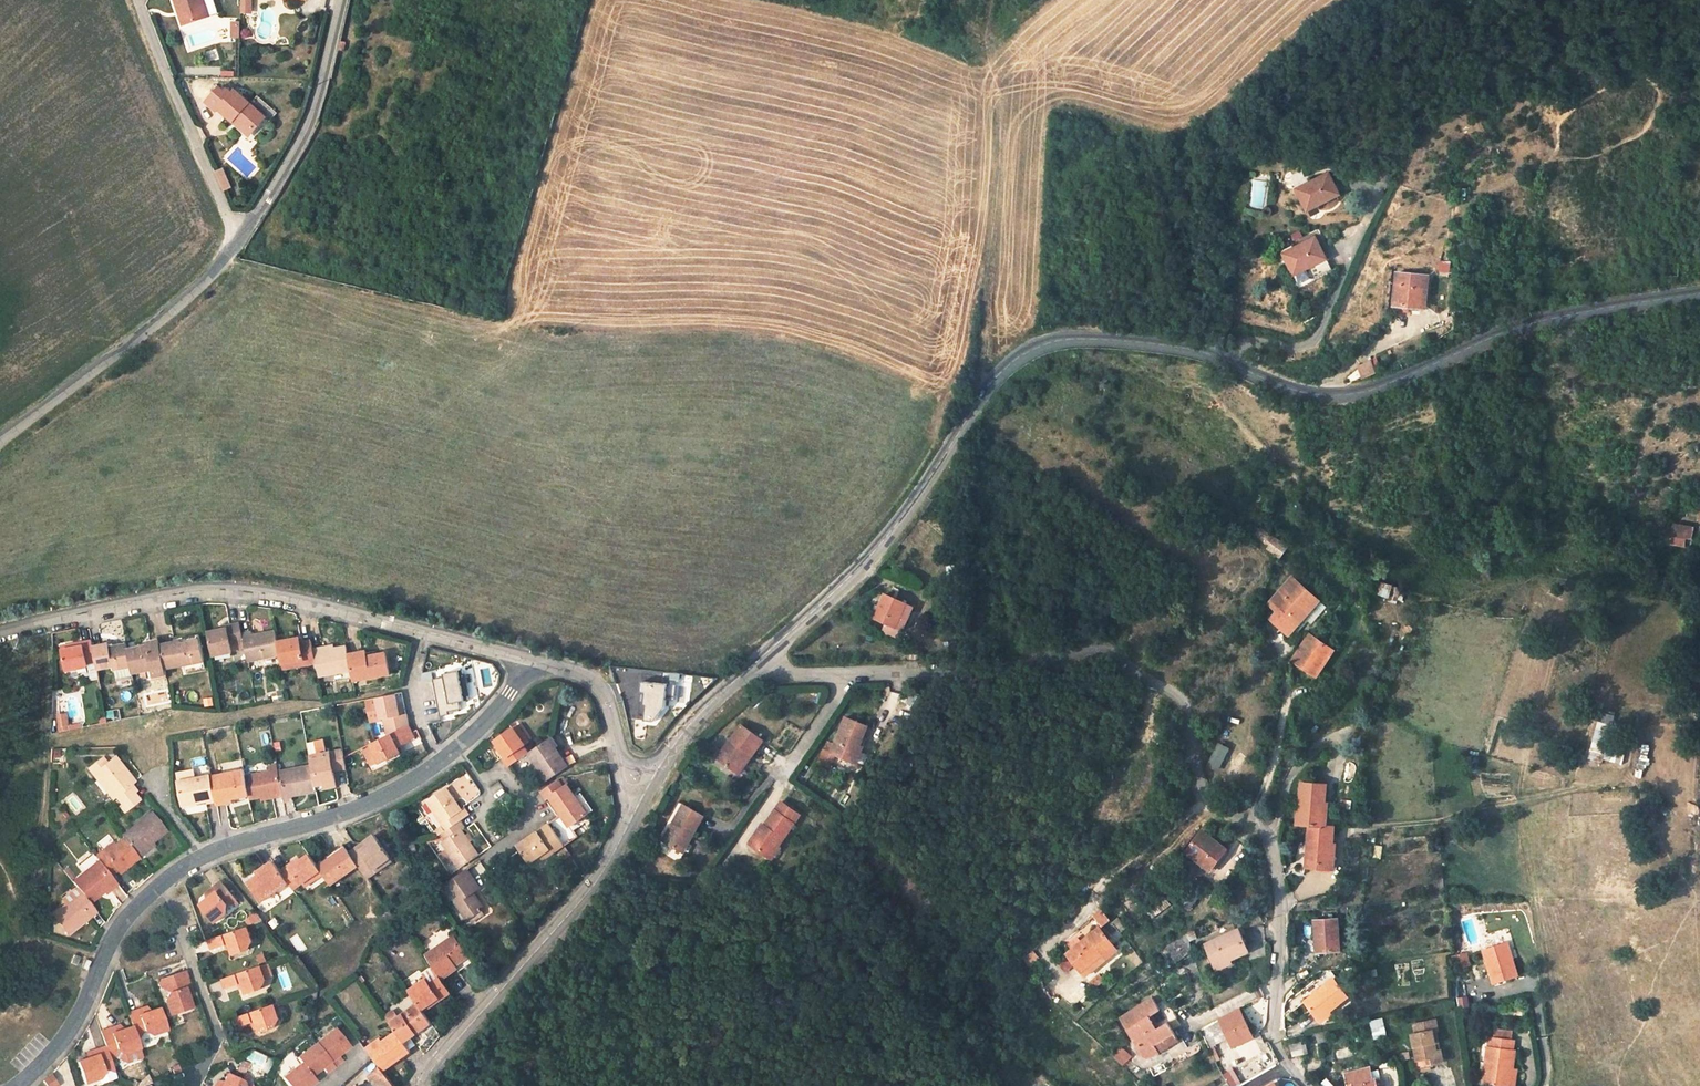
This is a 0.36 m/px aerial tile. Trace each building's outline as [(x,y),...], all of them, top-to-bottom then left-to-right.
[(186,12),(190,10),(195,26),(219,19),(213,0),(183,0),(186,12)] [(242,14),(254,14),(254,0),(242,0),(242,14)] [(250,27),(242,26),(241,37),(250,38),(250,27)] [(236,89),(234,91),(228,86),(215,102),(225,111),(227,108),(240,120),(245,116),(258,130),(272,117),(275,120),(284,111),(266,96),(259,103),(244,90),(241,93),(236,89)] [(1391,164),(1380,163),(1378,179),(1389,180),(1391,164)] [(225,192),(233,189),(225,168),(216,172),(225,192)] [(1296,189),(1305,212),(1340,198),(1331,175),(1296,189)] [(1292,235),(1295,243),(1304,239),(1301,231),(1292,235)] [(1288,274),(1322,261),(1313,237),(1278,251),(1288,274)] [(1451,271),(1451,260),(1439,260),(1439,272),(1451,271)] [(1664,267),(1665,278),(1678,277),(1677,266),(1664,267)] [(1431,275),(1398,272),(1395,303),(1425,306),(1427,288),(1429,289),(1431,275)] [(1362,377),(1363,376),(1373,372),(1370,363),(1358,368),(1362,377)] [(1672,542),(1672,528),(1636,527),(1636,541),(1672,542)] [(1264,528),(1256,539),(1283,558),(1290,548),(1264,528)] [(1276,613),(1297,629),(1320,601),(1306,588),(1309,582),(1304,578),(1299,583),(1295,580),(1284,592),(1289,597),(1276,613)] [(1390,598),(1395,584),(1382,580),(1378,594),(1390,598)] [(874,614),(902,627),(915,603),(886,590),(874,614)] [(246,645),(244,635),(242,625),(232,627),(228,628),(228,631),(212,634),(216,658),(233,656),(231,648),(246,645)] [(255,633),(244,635),(246,645),(249,661),(282,654),(280,643),(278,632),(255,636),(255,633)] [(183,638),(183,642),(203,638),(202,634),(183,638)] [(1294,661),(1319,677),(1337,651),(1316,638),(1312,635),(1294,661)] [(207,660),(203,638),(183,642),(164,646),(168,669),(207,660)] [(300,639),(280,643),(282,654),(284,662),(303,658),(304,664),(318,661),(316,649),(314,641),(302,643),(300,639)] [(148,649),(164,646),(162,640),(152,643),(147,644),(148,649)] [(97,664),(94,648),(93,644),(84,646),(85,649),(66,652),(71,672),(90,668),(89,665),(97,664)] [(116,674),(134,670),(130,653),(129,647),(113,650),(112,645),(104,646),(94,648),(97,664),(99,673),(114,671),(116,674)] [(135,678),(146,675),(155,673),(156,682),(170,679),(168,669),(164,646),(148,649),(130,653),(134,670),(135,678)] [(326,647),(316,649),(318,661),(321,675),(354,668),(353,662),(352,656),(350,648),(327,653),(326,647)] [(352,656),(353,662),(372,658),(370,652),(352,656)] [(389,654),(372,658),(353,662),(354,668),(357,683),(394,676),(389,654)] [(303,658),(284,662),(285,668),(304,664),(303,658)] [(435,675),(439,713),(467,710),(462,671),(435,675)] [(155,673),(146,675),(149,684),(156,682),(155,673)] [(670,701),(672,686),(645,683),(644,694),(648,695),(647,707),(650,707),(648,722),(658,723),(669,709),(670,701)] [(678,702),(680,687),(672,686),(670,701),(678,702)] [(388,717),(392,734),(410,725),(412,724),(409,711),(402,713),(398,694),(379,698),(383,718),(388,717)] [(109,718),(120,718),(120,710),(109,710),(109,718)] [(69,724),(69,712),(56,712),(58,730),(81,729),(80,723),(69,724)] [(861,744),(868,726),(845,717),(836,740),(831,738),(828,746),(827,745),(821,760),(835,766),(839,755),(852,760),(859,743),(861,744)] [(417,735),(410,725),(392,734),(372,744),(373,745),(381,762),(382,764),(402,751),(399,745),(417,735)] [(521,725),(515,729),(526,744),(532,741),(521,725)] [(721,757),(740,771),(756,751),(758,752),(766,742),(745,726),(721,757)] [(526,744),(515,729),(496,741),(508,758),(505,759),(511,767),(532,753),(526,744)] [(554,737),(532,753),(551,780),(573,763),(554,737)] [(1218,741),(1208,765),(1220,771),(1230,747),(1218,741)] [(864,745),(861,744),(859,743),(852,760),(857,763),(864,745)] [(377,764),(381,762),(373,745),(369,747),(377,764)] [(345,750),(322,754),(323,761),(314,762),(315,765),(318,784),(326,782),(327,789),(339,787),(337,770),(348,768),(345,750)] [(756,751),(740,771),(743,774),(758,752),(756,751)] [(1590,751),(1588,759),(1596,762),(1598,754),(1590,751)] [(127,781),(132,777),(117,759),(109,765),(104,758),(90,769),(115,800),(118,797),(124,805),(138,795),(131,787),(127,781)] [(318,784),(315,765),(282,771),(287,796),(288,804),(297,802),(295,794),(320,790),(318,784)] [(247,771),(214,778),(218,800),(220,805),(231,803),(230,799),(252,795),(248,777),(247,771)] [(287,796),(282,771),(274,773),(248,777),(252,795),(252,800),(276,795),(276,798),(287,796)] [(182,785),(199,781),(197,775),(180,778),(182,785)] [(136,782),(132,777),(127,781),(131,787),(136,782)] [(568,785),(569,785),(564,777),(560,780),(565,788),(568,785)] [(186,807),(218,800),(214,778),(199,781),(182,785),(186,807)] [(541,791),(547,800),(551,797),(570,828),(587,816),(575,797),(568,785),(565,788),(560,780),(541,791)] [(326,782),(318,784),(320,790),(327,789),(326,782)] [(1329,785),(1304,784),(1302,803),(1306,803),(1303,824),(1312,825),(1310,844),(1313,844),(1312,862),(1323,863),(1322,870),(1333,871),(1337,826),(1326,826),(1329,785)] [(446,832),(460,824),(472,816),(467,808),(461,811),(448,792),(428,805),(446,832)] [(587,816),(593,812),(581,793),(575,797),(587,816)] [(138,795),(124,805),(122,806),(128,813),(144,802),(138,795)] [(781,802),(764,826),(766,827),(762,833),(758,830),(749,843),(767,856),(776,843),(781,847),(796,824),(794,821),(799,814),(781,802)] [(663,840),(681,850),(692,831),(695,833),(704,816),(683,805),(663,840)] [(128,841),(139,855),(155,842),(160,847),(173,837),(155,816),(126,839),(128,841)] [(553,844),(558,850),(566,845),(550,822),(519,842),(530,860),(541,853),(553,844)] [(466,832),(460,824),(446,832),(439,837),(442,842),(438,845),(457,872),(477,858),(461,835),(466,832)] [(692,831),(681,850),(684,852),(695,833),(692,831)] [(1185,853),(1211,872),(1227,850),(1202,831),(1185,853)] [(377,865),(390,854),(375,834),(362,842),(364,845),(361,847),(351,854),(361,866),(369,877),(380,869),(377,865)] [(139,855),(128,841),(120,848),(108,857),(106,855),(100,860),(101,862),(115,879),(122,873),(127,868),(130,871),(143,860),(139,855)] [(155,842),(139,855),(143,860),(160,847),(155,842)] [(772,859),(781,847),(776,843),(767,856),(772,859)] [(327,856),(330,861),(348,849),(344,844),(339,849),(327,856)] [(545,858),(558,850),(553,844),(541,853),(545,858)] [(108,857),(120,848),(117,846),(106,855),(108,857)] [(348,849),(330,861),(320,868),(333,886),(361,866),(351,854),(348,849)] [(292,887),(320,868),(311,854),(292,867),(289,865),(280,871),(289,882),(292,887)] [(377,865),(380,869),(395,860),(390,854),(377,865)] [(82,889),(92,902),(109,888),(112,892),(120,885),(115,879),(101,862),(87,873),(76,882),(82,889)] [(289,882),(280,871),(274,863),(267,869),(247,884),(262,903),(276,892),(289,882)] [(473,920),(485,912),(488,910),(477,895),(484,890),(470,872),(446,888),(470,922),(473,920)] [(1181,902),(1190,910),(1212,886),(1203,878),(1181,902)] [(289,882),(276,892),(282,900),(294,890),(292,887),(289,882)] [(222,884),(215,889),(219,893),(210,900),(202,907),(216,926),(229,916),(230,904),(235,900),(222,884)] [(92,902),(82,889),(66,901),(70,906),(57,916),(72,935),(100,912),(92,902)] [(207,895),(210,900),(219,893),(215,889),(207,895)] [(246,918),(251,926),(263,919),(258,911),(246,918)] [(488,917),(485,912),(473,920),(477,924),(488,917)] [(1109,920),(1102,913),(1095,919),(1101,926),(1109,920)] [(1336,948),(1331,916),(1310,919),(1314,951),(1336,948)] [(1120,933),(1127,928),(1118,917),(1111,923),(1120,933)] [(249,926),(211,941),(215,949),(231,943),(235,953),(251,946),(255,939),(249,926)] [(1102,929),(1070,954),(1078,964),(1084,971),(1105,955),(1109,959),(1120,951),(1102,929)] [(1217,969),(1234,963),(1237,962),(1253,956),(1244,932),(1209,946),(1217,969)] [(1171,951),(1178,960),(1194,947),(1190,933),(1169,947),(1171,951)] [(431,961),(439,973),(442,977),(444,980),(460,968),(458,965),(472,955),(461,940),(431,961)] [(1515,958),(1511,943),(1490,948),(1500,982),(1523,975),(1518,958),(1515,958)] [(1162,973),(1178,960),(1171,951),(1155,964),(1162,973)] [(1453,953),(1454,967),(1470,967),(1469,953),(1453,953)] [(1067,973),(1078,964),(1070,954),(1059,963),(1067,973)] [(1105,955),(1084,971),(1088,976),(1109,959),(1105,955)] [(261,963),(223,978),(226,985),(242,979),(247,989),(263,984),(266,974),(261,963)] [(1235,966),(1234,963),(1217,969),(1218,972),(1235,966)] [(282,990),(292,987),(286,964),(277,966),(282,990)] [(183,990),(188,987),(183,973),(160,981),(162,986),(167,985),(168,991),(162,999),(168,1016),(189,1009),(185,997),(183,990)] [(439,973),(429,980),(432,984),(442,977),(439,973)] [(444,980),(442,977),(432,984),(429,980),(413,991),(421,1003),(424,1008),(440,998),(444,1003),(455,995),(444,980)] [(1303,1002),(1314,1019),(1324,1012),(1326,1015),(1344,1003),(1332,983),(1303,1002)] [(628,984),(623,999),(636,1004),(641,989),(628,984)] [(191,996),(188,987),(183,990),(185,997),(191,996)] [(1458,1007),(1470,1006),(1469,995),(1457,996),(1458,1007)] [(428,1014),(444,1003),(440,998),(424,1008),(428,1014)] [(1153,1056),(1161,1051),(1157,1045),(1175,1034),(1169,1023),(1160,1028),(1152,1014),(1161,1009),(1155,998),(1123,1017),(1142,1051),(1149,1055),(1153,1056)] [(276,1002),(238,1014),(241,1022),(257,1017),(260,1028),(277,1023),(279,1014),(276,1002)] [(424,1008),(421,1003),(403,1016),(393,1023),(399,1031),(407,1042),(434,1023),(428,1014),(424,1008)] [(1230,1038),(1234,1049),(1256,1039),(1244,1009),(1222,1019),(1230,1038)] [(393,1023),(403,1016),(398,1010),(389,1016),(393,1023)] [(147,1012),(138,1015),(140,1020),(149,1017),(147,1012)] [(1315,1021),(1326,1015),(1324,1012),(1314,1019),(1315,1021)] [(160,1013),(149,1017),(140,1020),(138,1015),(128,1018),(133,1030),(135,1037),(143,1035),(152,1041),(167,1036),(160,1013)] [(1217,1044),(1230,1038),(1222,1019),(1210,1025),(1217,1044)] [(303,1065),(304,1067),(308,1072),(311,1076),(319,1070),(323,1068),(336,1057),(338,1056),(350,1047),(334,1027),(296,1057),(300,1062),(303,1065)] [(1389,1027),(1376,1031),(1381,1049),(1394,1046),(1389,1027)] [(118,1029),(110,1032),(112,1037),(119,1035),(118,1029)] [(1418,1043),(1422,1062),(1424,1070),(1437,1068),(1438,1071),(1450,1069),(1441,1029),(1421,1033),(1422,1042),(1418,1043)] [(140,1052),(135,1037),(133,1030),(119,1035),(112,1037),(110,1032),(101,1035),(106,1048),(108,1054),(114,1051),(124,1058),(140,1052)] [(370,1051),(383,1067),(385,1069),(406,1055),(413,1051),(407,1042),(399,1031),(370,1051)] [(435,1034),(422,1033),(420,1048),(434,1050),(435,1034)] [(1157,1045),(1161,1051),(1179,1041),(1175,1034),(1157,1045)] [(1486,1081),(1509,1085),(1511,1069),(1515,1069),(1518,1049),(1515,1049),(1517,1039),(1493,1036),(1486,1081)] [(1289,1043),(1291,1056),(1313,1051),(1310,1038),(1289,1043)] [(108,1054),(106,1048),(94,1051),(96,1058),(89,1060),(77,1064),(84,1085),(97,1081),(98,1085),(116,1079),(112,1068),(108,1054)] [(1123,1065),(1131,1057),(1122,1048),(1114,1056),(1123,1065)] [(87,1054),(89,1060),(96,1058),(94,1051),(87,1054)] [(336,1057),(323,1068),(327,1073),(342,1061),(338,1056),(336,1057)] [(282,1076),(289,1085),(311,1085),(316,1082),(311,1076),(308,1072),(304,1067),(303,1065),(300,1062),(282,1076)] [(385,1069),(383,1067),(371,1075),(379,1085),(398,1085),(385,1069)] [(1224,1073),(1231,1085),(1236,1085),(1243,1082),(1235,1067),(1224,1073)] [(1515,1069),(1511,1069),(1509,1085),(1516,1085),(1517,1085),(1518,1069),(1515,1069)] [(1377,1083),(1372,1083),(1370,1070),(1345,1076),(1347,1085),(1377,1085),(1377,1083)] [(227,1074),(222,1084),(221,1085),(243,1085),(242,1082),(227,1074)] [(44,1085),(55,1085),(56,1085),(49,1076),(41,1082),(41,1083),(44,1085)] [(1322,1085),(1338,1085),(1326,1077),(1320,1085),(1322,1085)]
